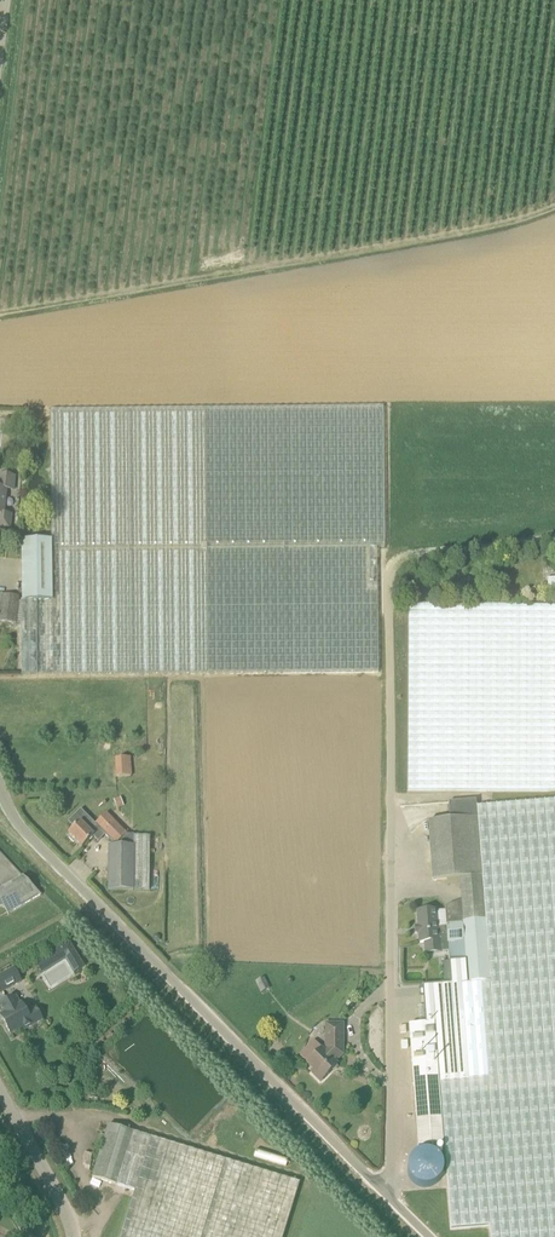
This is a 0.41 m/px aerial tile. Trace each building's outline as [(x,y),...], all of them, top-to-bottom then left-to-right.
[(205,409),(62,410),(50,410),(51,541),(52,601),(21,601),(21,675),(378,671),(377,570),(377,561),(370,561),(369,548),(384,548),(382,406),(205,409)] [(10,529),(12,516),(4,515),(6,489),(13,490),(14,477),(0,475),(0,529),(10,529)] [(20,541),(21,601),(52,601),(51,541),(20,541)] [(16,624),(19,597),(1,595),(0,602),(0,622),(16,624)] [(554,791),(554,605),(409,604),(408,791),(548,792),(554,791)] [(150,756),(138,757),(115,758),(116,777),(139,776),(139,774),(151,773),(151,768),(153,767),(153,762),(151,762),(150,756)] [(448,943),(451,984),(458,984),(490,981),(477,808),(476,799),(448,802),(450,820),(428,822),(433,881),(460,879),(463,923),(447,924),(448,939),(448,943)] [(477,808),(490,981),(458,984),(461,1013),(466,1081),(440,1083),(445,1145),(451,1229),(490,1226),(490,1236),(554,1236),(554,802),(477,808)] [(108,890),(133,891),(148,891),(149,837),(133,837),(133,835),(126,835),(127,834),(125,832),(132,826),(132,817),(126,810),(114,821),(106,813),(95,824),(95,825),(99,829),(115,845),(109,851),(108,890)] [(99,829),(95,825),(89,831),(80,822),(68,834),(82,848),(94,836),(93,835),(99,829)] [(0,890),(0,907),(4,905),(9,914),(42,895),(23,877),(0,890)] [(153,898),(153,917),(161,917),(160,898),(153,898)] [(438,940),(440,939),(448,939),(447,924),(445,911),(436,911),(436,910),(418,911),(420,943),(438,941),(438,940)] [(80,960),(74,964),(78,970),(84,966),(80,960)] [(23,982),(15,967),(0,975),(0,990),(2,994),(23,982)] [(458,984),(451,984),(421,987),(423,1016),(461,1013),(458,984)] [(37,1010),(36,1008),(27,1013),(22,1004),(20,1005),(15,996),(0,1005),(0,1010),(3,1015),(0,1016),(11,1034),(21,1028),(23,1031),(43,1020),(37,1010)] [(445,1145),(440,1083),(436,1023),(412,1024),(419,1146),(445,1145)] [(322,1049),(307,1064),(313,1070),(311,1072),(321,1082),(338,1065),(335,1062),(343,1054),(343,1024),(326,1024),(326,1048),(323,1051),(322,1049)] [(115,1185),(131,1131),(109,1125),(92,1178),(115,1185)] [(115,1185),(135,1190),(120,1236),(283,1236),(300,1183),(131,1131),(115,1185)]
